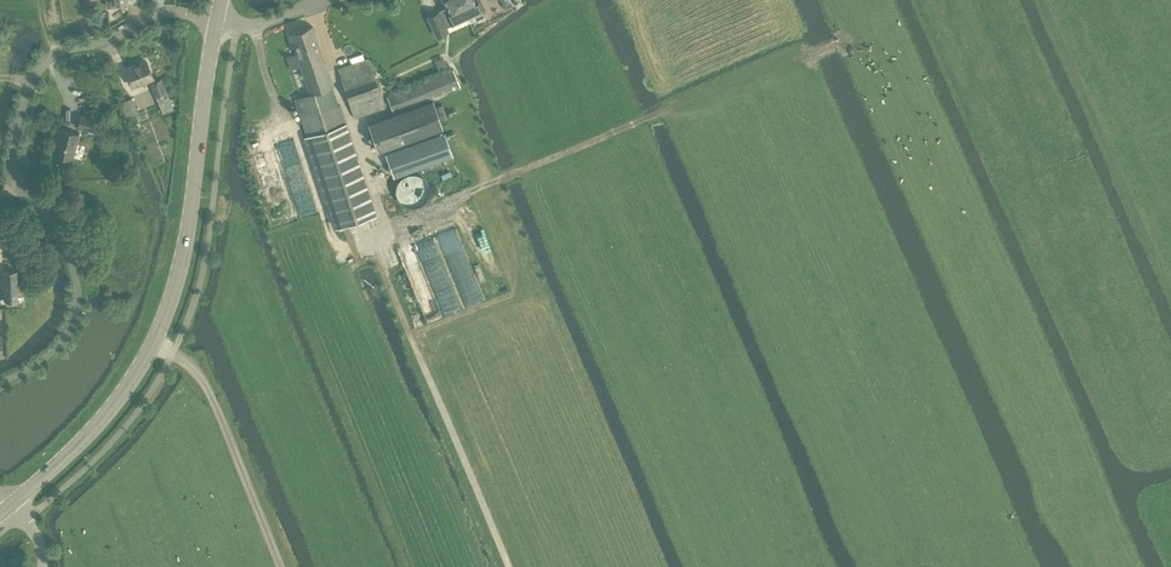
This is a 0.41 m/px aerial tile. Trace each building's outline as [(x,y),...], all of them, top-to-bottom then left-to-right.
[(459,0),(444,0),(448,8),(439,13),(440,15),(429,21),(436,36),(448,31),(446,27),(467,18),(459,0)] [(474,0),(459,0),(467,18),(469,22),(475,20),(473,15),(483,11),(478,0),(474,2),(474,0)] [(376,214),(313,26),(289,34),(296,53),(286,56),(291,69),(300,66),(309,93),(294,98),(332,211),(337,226),(351,222),(376,214)] [(354,118),(385,107),(369,59),(338,69),(354,118)] [(154,82),(147,61),(126,69),(132,85),(149,79),(163,113),(174,109),(170,98),(169,99),(161,79),(154,82)] [(394,114),(460,86),(453,70),(387,97),(394,114)] [(127,117),(138,112),(132,97),(120,102),(127,117)] [(377,151),(380,150),(443,127),(436,109),(433,99),(368,124),(377,151)] [(441,120),(447,117),(443,104),(436,107),(441,120)] [(101,133),(104,121),(81,115),(78,127),(101,133)] [(73,158),(79,134),(59,129),(53,153),(73,158)] [(441,136),(389,155),(387,156),(396,179),(397,178),(450,159),(453,158),(445,135),(441,136)] [(16,270),(4,270),(4,301),(17,300),(16,270)]
